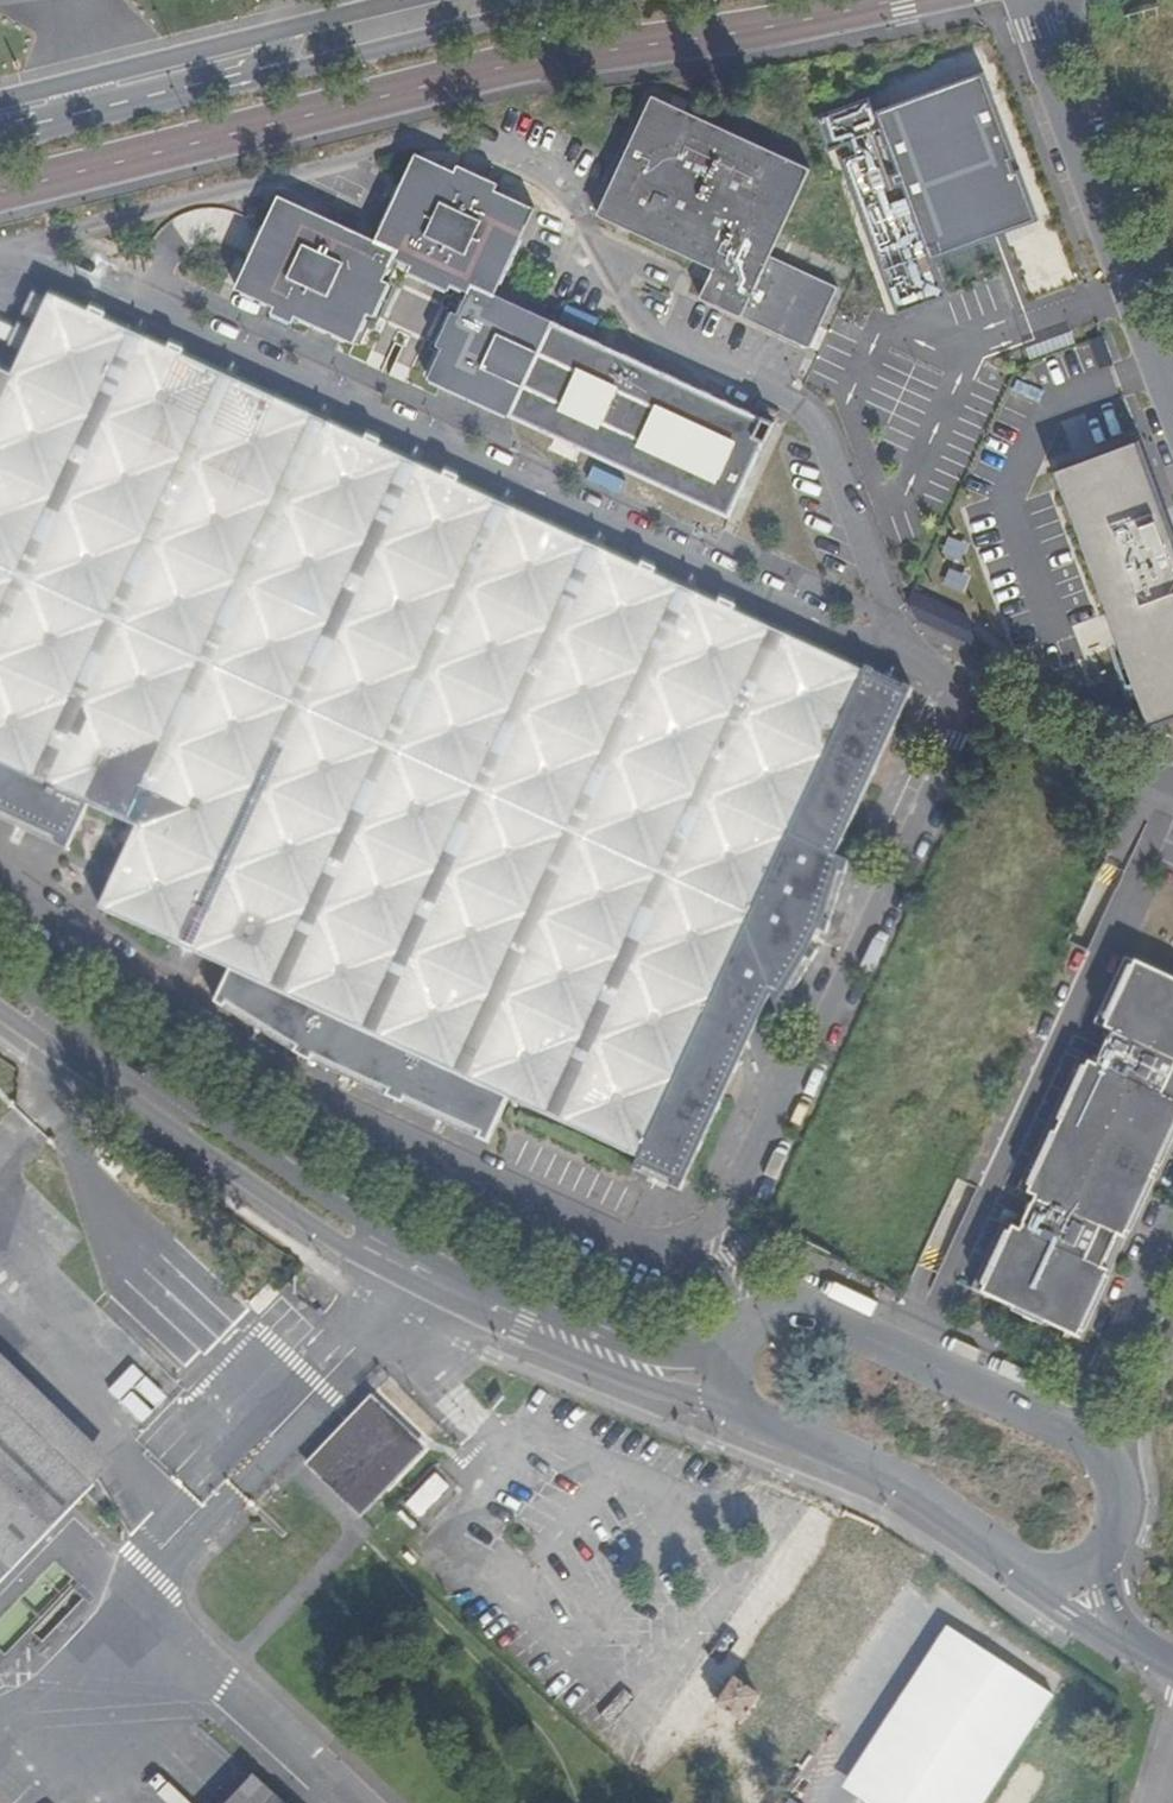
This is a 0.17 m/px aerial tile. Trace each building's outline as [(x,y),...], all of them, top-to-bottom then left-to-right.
[(922,262),(1028,224),(1010,173),(1004,175),(1001,165),(1006,164),(975,76),(867,114),(862,101),(805,121),(819,153),(840,146),(843,154),(830,159),(877,278),(890,316),(937,300),(922,262)] [(803,347),(833,284),(764,252),(800,170),(646,98),(593,218),(706,268),(693,298),(803,347)] [(778,426),(544,323),(487,296),(526,208),(409,154),(369,240),(273,196),(228,294),(347,349),(386,262),(459,296),(421,382),(502,420),(736,522),(778,426)] [(83,808),(134,831),(96,915),(225,977),(211,1007),(278,1053),(482,1152),(505,1104),(631,1162),(626,1175),(671,1194),(761,1006),(768,1021),(806,958),(799,953),(806,936),(818,940),(843,867),(829,861),(906,690),(857,667),(851,679),(734,625),(739,612),(87,312),(83,319),(49,303),(11,384),(0,379),(0,827),(61,856),(83,808)] [(1053,469),(1147,722),(1172,712),(1172,557),(1130,441),(1053,469)] [(596,466),(591,480),(624,492),(628,478),(596,466)] [(1084,1027),(1089,1029),(1119,963),(1114,961),(1084,1027)] [(1096,1050),(1172,1085),(1172,987),(1119,963),(1089,1029),(1103,1035),(1096,1050)] [(1172,1115),(1172,1109),(1168,1107),(1172,1097),(1172,1085),(1096,1050),(1088,1069),(1074,1063),(1014,1196),(1026,1201),(1012,1234),(992,1226),(963,1292),(1069,1342),(1100,1276),(1091,1272),(1107,1238),(1115,1242),(1172,1115)] [(1007,1193),(1014,1196),(1074,1063),(1068,1061),(1007,1193)] [(1100,1276),(1115,1242),(1107,1238),(1091,1272),(1100,1276)] [(104,1457),(0,1357),(0,1566),(104,1457)] [(138,1366),(112,1390),(145,1425),(171,1400),(138,1366)] [(358,1525),(381,1501),(356,1479),(367,1465),(347,1447),(365,1427),(386,1445),(395,1435),(364,1405),(302,1473),(358,1525)] [(421,1459),(395,1435),(386,1445),(365,1427),(347,1447),(367,1465),(356,1479),(381,1501),(421,1459)] [(419,1527),(455,1489),(439,1475),(403,1512),(419,1527)] [(1059,1692),(949,1628),(850,1796),(862,1802),(995,1802),(1059,1692)] [(735,1674),(715,1701),(742,1722),(762,1695),(735,1674)] [(247,1769),(215,1802),(283,1802),(247,1769)]
